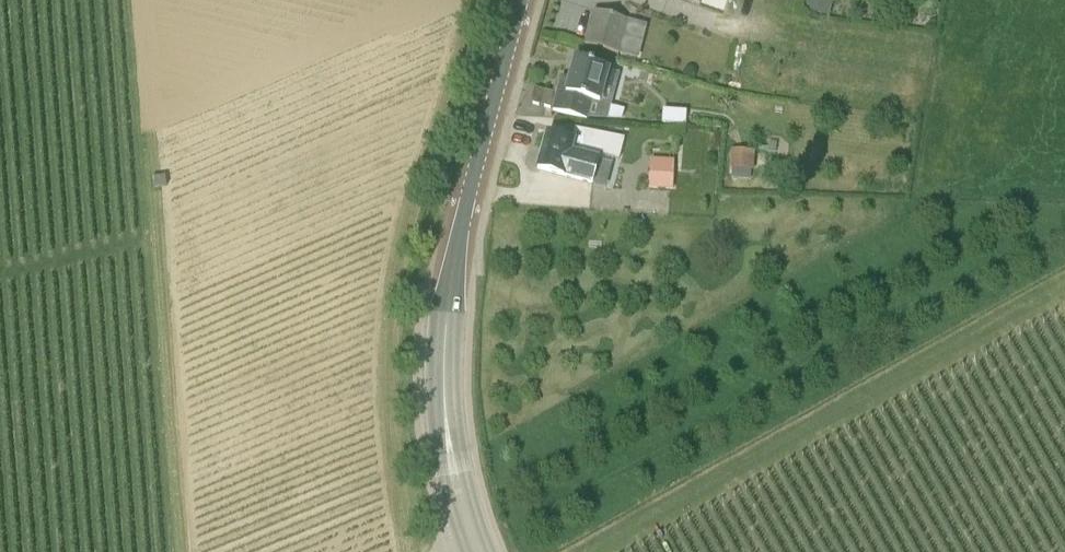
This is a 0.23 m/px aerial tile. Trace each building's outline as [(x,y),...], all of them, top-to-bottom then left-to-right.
[(815,16),(820,0),(806,0),(803,12),(815,16)] [(628,20),(594,11),(585,44),(619,53),(628,20)] [(562,77),(553,111),(587,120),(592,101),(599,103),(603,88),(613,90),(617,73),(608,70),(609,69),(593,65),(593,63),(575,58),(570,79),(562,77)] [(676,110),(662,109),(661,124),(675,125),(676,110)] [(547,134),(537,170),(593,184),(599,161),(570,153),(573,141),(547,134)] [(650,188),(673,189),(674,150),(652,149),(650,188)] [(755,152),(730,150),(729,169),(753,171),(755,152)]
